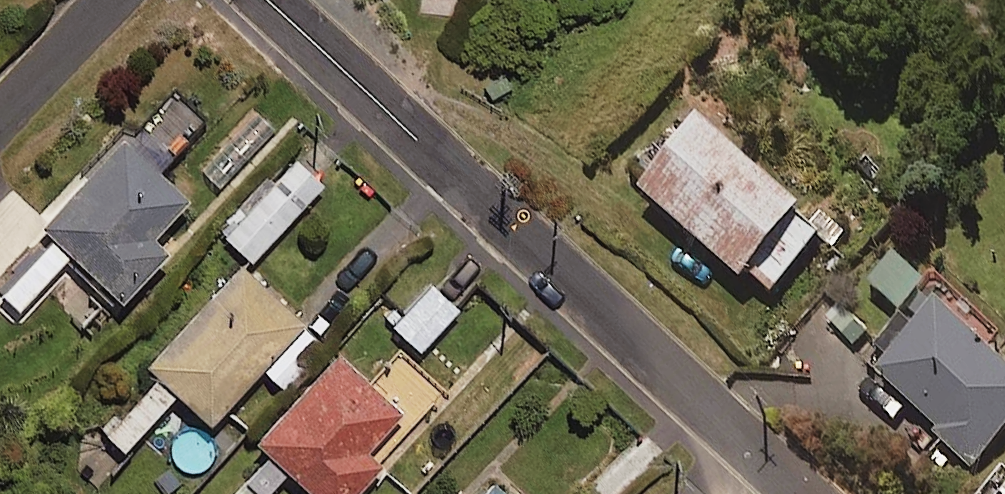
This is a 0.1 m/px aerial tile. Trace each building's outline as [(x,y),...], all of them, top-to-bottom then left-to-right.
[(43,220),(54,230),(1,288),(22,307),(68,258),(116,302),(170,244),(154,229),(189,191),(160,164),(204,116),(177,90),(133,138),(126,131),(43,220)] [(819,233),(693,124),(634,192),(760,301),(819,233)] [(324,180),(298,155),(226,232),(252,257),(324,180)] [(15,200),(8,193),(0,202),(0,271),(2,274),(45,226),(37,219),(66,187),(44,168),(15,200)] [(325,335),(243,260),(150,360),(212,418),(263,363),(282,381),(325,335)] [(1004,430),(1004,352),(997,345),(1004,335),(1004,330),(940,272),(933,273),(900,310),(904,314),(878,343),(882,346),(869,360),(940,424),(932,432),(972,467),(1004,430)] [(459,308),(430,280),(392,319),(421,347),(459,308)] [(339,348),(258,436),(272,448),(247,474),(266,491),(290,465),(323,493),(353,493),(383,461),(366,446),(403,406),(339,348)] [(175,391),(159,376),(109,430),(125,446),(175,391)] [(227,451),(185,411),(148,450),(190,489),(227,451)] [(497,475),(478,493),(516,493),(497,475)]
